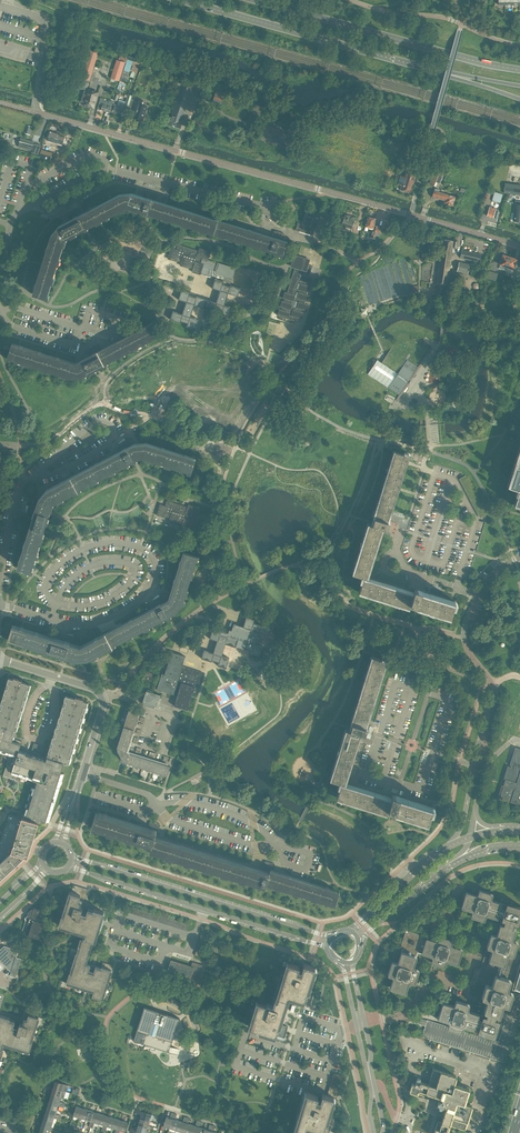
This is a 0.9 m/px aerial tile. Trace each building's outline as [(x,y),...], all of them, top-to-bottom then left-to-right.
[(90,80),(98,53),(89,51),(81,78),(90,80)] [(130,53),(128,60),(140,63),(142,57),(130,53)] [(119,81),(125,63),(116,60),(111,78),(119,81)] [(161,64),(151,61),(148,67),(159,70),(161,64)] [(181,122),(195,82),(180,77),(176,89),(180,91),(170,119),(168,118),(166,124),(180,129),(182,123),(181,122)] [(86,90),(88,83),(80,82),(79,88),(86,90)] [(84,91),(81,102),(84,103),(84,105),(93,108),(97,94),(98,93),(88,90),(88,91),(88,92),(84,91)] [(221,106),(225,93),(216,90),(212,103),(221,106)] [(122,116),(124,108),(127,109),(132,96),(128,95),(125,105),(118,103),(117,105),(114,104),(111,113),(122,116)] [(105,112),(108,103),(104,101),(105,99),(101,98),(97,109),(101,110),(105,112)] [(131,111),(135,113),(133,118),(142,121),(147,107),(141,105),(143,101),(135,98),(131,111)] [(203,126),(205,119),(196,116),(193,122),(203,126)] [(60,145),(62,138),(57,136),(58,135),(48,132),(45,141),(51,142),(50,144),(57,146),(57,144),(60,145)] [(389,142),(400,145),(402,139),(392,135),(389,142)] [(31,150),(34,142),(20,138),(18,147),(31,150)] [(35,144),(32,153),(38,155),(41,146),(35,144)] [(42,156),(52,159),(54,154),(43,150),(42,156)] [(410,193),(413,184),(412,184),(413,182),(414,182),(416,176),(412,175),(413,171),(407,169),(404,177),(401,176),(399,180),(403,182),(401,186),(400,190),(410,193)] [(435,170),(430,184),(438,187),(443,173),(435,170)] [(504,190),(519,192),(519,186),(505,184),(504,190)] [(159,204),(151,201),(152,200),(154,200),(155,195),(156,195),(155,193),(153,192),(152,194),(150,193),(149,191),(147,190),(145,191),(144,195),(146,195),(145,197),(147,198),(146,200),(131,195),(119,196),(85,214),(91,225),(126,207),(127,207),(155,216),(159,204)] [(512,191),(504,190),(504,194),(507,194),(507,198),(511,199),(512,191)] [(453,206),(455,197),(434,191),(432,197),(444,201),(444,203),(453,206)] [(492,201),(500,203),(502,195),(494,192),(492,201)] [(274,239),(252,233),(163,205),(159,204),(155,216),(283,256),(286,243),(279,241),(279,239),(281,239),(281,237),(283,238),(284,235),(283,233),(275,230),(273,231),(275,235),(274,239)] [(313,235),(317,220),(313,219),(316,210),(307,207),(302,221),(298,220),(296,226),(295,230),(299,231),(300,231),(308,234),(313,235)] [(498,219),(500,211),(495,210),(496,209),(490,207),(487,216),(493,218),(498,219)] [(66,239),(91,225),(85,214),(78,218),(77,216),(79,215),(77,211),(77,209),(76,209),(73,210),(74,211),(72,213),(70,212),(68,213),(67,215),(69,218),(71,217),(72,219),(73,218),(73,219),(74,220),(60,227),(52,236),(34,295),(46,299),(65,240),(66,239)] [(350,234),(355,220),(355,218),(345,214),(339,230),(350,234)] [(374,226),(376,219),(371,218),(371,217),(369,217),(368,217),(367,217),(364,226),(373,229),(371,237),(375,238),(376,235),(378,236),(379,232),(381,233),(382,228),(378,227),(374,226)] [(447,286),(452,253),(452,248),(455,248),(457,247),(458,242),(457,240),(455,240),(454,241),(443,240),(436,284),(438,284),(437,288),(435,298),(443,299),(445,285),(447,286)] [(230,285),(235,268),(207,260),(210,252),(200,248),(199,248),(199,251),(178,244),(176,249),(171,247),(171,248),(168,259),(176,261),(175,261),(176,262),(176,260),(181,261),(180,265),(188,268),(188,267),(193,268),(192,272),(200,274),(200,275),(200,274),(215,279),(212,288),(220,291),(221,291),(219,297),(218,297),(216,303),(196,297),(196,296),(195,298),(189,295),(190,292),(182,289),(181,290),(182,290),(179,300),(178,299),(178,300),(186,302),(182,314),(172,311),(170,319),(180,322),(180,323),(181,321),(188,323),(186,327),(195,330),(195,329),(194,329),(197,319),(198,320),(198,319),(196,319),(196,318),(195,317),(194,318),(190,317),(194,305),(213,311),(214,311),(214,310),(221,312),(220,316),(229,318),(228,318),(231,308),(232,308),(230,307),(228,306),(228,307),(224,305),(228,293),(237,296),(240,288),(230,285)] [(480,263),(481,255),(462,250),(461,254),(460,258),(480,263)] [(280,309),(278,315),(280,316),(279,319),(285,321),(286,318),(288,319),(288,316),(291,317),(290,319),(291,319),(291,318),(296,320),(297,317),(301,319),(303,313),(304,313),(305,310),(307,311),(309,305),(305,304),(306,301),(307,301),(308,295),(307,295),(307,292),(308,292),(310,286),(308,286),(309,283),(310,284),(312,277),(309,277),(312,266),(308,265),(309,260),(298,256),(294,255),(291,266),(295,267),(288,290),(290,291),(289,293),(285,292),(283,298),(285,299),(284,301),(282,301),(280,307),(282,307),(281,310),(280,309)] [(507,267),(510,257),(509,257),(508,256),(507,255),(506,256),(505,256),(503,255),(501,261),(500,260),(499,264),(500,265),(507,267)] [(515,265),(517,259),(516,259),(514,258),(513,257),(511,257),(510,257),(507,267),(514,270),(514,269),(515,269),(516,265),(515,265)] [(467,274),(469,265),(459,262),(457,271),(467,274)] [(489,271),(487,278),(495,281),(497,274),(489,271)] [(75,365),(15,346),(11,345),(8,357),(58,373),(71,377),(82,376),(88,373),(104,365),(159,336),(153,324),(98,353),(97,352),(99,351),(97,346),(97,345),(95,345),(87,349),(87,351),(88,354),(88,355),(89,358),(76,365),(75,365)] [(377,360),(368,374),(400,396),(401,396),(399,395),(401,392),(403,393),(403,392),(402,391),(405,385),(407,386),(410,381),(409,381),(411,377),(412,378),(413,377),(412,376),(412,375),(414,376),(415,374),(414,373),(417,368),(419,368),(420,367),(419,366),(420,363),(422,364),(423,362),(421,361),(424,358),(425,359),(426,358),(405,344),(398,354),(391,349),(381,363),(377,360)] [(245,374),(248,366),(240,364),(238,371),(245,374)] [(133,461),(140,457),(142,457),(191,472),(195,460),(179,455),(146,444),(134,445),(130,448),(130,444),(132,442),(133,441),(133,440),(133,439),(132,438),(131,437),(130,437),(129,437),(128,437),(127,437),(125,437),(124,438),(126,440),(119,444),(118,443),(118,444),(118,445),(117,446),(117,447),(117,448),(118,449),(119,450),(120,450),(121,449),(122,452),(69,480),(75,491),(129,463),(129,464),(133,461)] [(16,453),(12,452),(12,450),(0,449),(0,461),(13,462),(13,459),(16,460),(16,453)] [(508,487),(517,489),(519,490),(519,449),(508,487)] [(380,536),(382,528),(388,530),(390,522),(388,521),(408,455),(395,451),(372,524),(369,523),(362,544),(353,573),(361,576),(368,578),(381,536),(380,536)] [(53,503),(75,491),(69,480),(47,491),(40,500),(37,507),(35,505),(35,502),(35,501),(34,500),(33,499),(32,499),(31,499),(30,500),(29,500),(28,502),(27,502),(27,503),(27,504),(29,505),(26,513),(27,514),(27,515),(28,516),(28,517),(29,517),(30,517),(31,517),(32,516),(32,515),(35,515),(19,568),(31,572),(49,514),(52,504),(53,503)] [(197,516),(199,508),(188,504),(186,510),(182,508),(182,506),(166,500),(166,501),(169,502),(167,506),(160,504),(156,515),(165,518),(165,516),(170,518),(169,522),(177,524),(177,523),(182,524),(181,528),(189,531),(192,520),(190,519),(191,514),(197,516)] [(113,645),(168,617),(174,613),(182,604),(190,577),(193,568),(197,556),(184,553),(169,601),(164,604),(164,600),(167,598),(167,597),(167,596),(167,595),(167,594),(166,594),(166,593),(165,593),(164,593),(162,593),(161,593),(160,593),(159,594),(160,596),(153,600),(152,600),(152,601),(152,602),(151,603),(151,604),(152,605),(153,606),(154,606),(156,605),(157,608),(120,627),(119,626),(115,628),(116,629),(107,634),(113,645)] [(454,603),(422,593),(422,590),(415,588),(413,593),(405,591),(405,590),(368,578),(361,576),(360,582),(362,583),(359,591),(362,592),(409,607),(410,604),(450,617),(454,603)] [(257,637),(259,632),(268,635),(271,627),(261,624),(260,625),(254,623),(255,619),(246,617),(247,617),(244,627),(234,624),(232,630),(229,630),(228,633),(227,635),(238,638),(235,647),(245,650),(244,650),(245,650),(246,649),(252,651),(251,654),(252,655),(260,657),(259,656),(262,648),(262,647),(263,647),(261,646),(261,645),(260,645),(259,645),(254,644),(256,636),(257,637)] [(87,659),(113,645),(107,634),(81,647),(80,647),(72,645),(75,643),(76,643),(77,643),(78,643),(79,642),(80,642),(80,641),(81,641),(81,640),(81,639),(80,638),(80,637),(79,636),(78,635),(77,635),(76,634),(75,634),(75,637),(67,634),(66,634),(65,635),(64,635),(63,636),(63,637),(63,638),(63,639),(64,639),(65,640),(64,643),(12,626),(8,639),(65,656),(76,660),(87,659)] [(235,647),(238,638),(227,635),(228,633),(213,628),(212,629),(213,629),(210,638),(209,639),(217,641),(213,653),(204,650),(201,658),(201,659),(202,658),(206,660),(211,661),(211,662),(212,660),(219,662),(218,666),(226,668),(226,665),(229,658),(227,657),(226,656),(226,657),(221,656),(225,644),(233,646),(235,647)] [(182,682),(186,669),(182,668),(185,657),(171,652),(171,653),(168,664),(163,662),(162,667),(164,668),(163,670),(157,690),(163,692),(163,691),(168,693),(177,696),(178,694),(174,693),(178,680),(182,682)] [(363,734),(386,661),(373,657),(362,690),(350,730),(347,729),(331,779),(339,781),(346,784),(361,734),(363,734)] [(196,692),(202,672),(196,670),(196,672),(186,669),(182,682),(178,680),(174,693),(178,694),(177,696),(175,705),(174,705),(174,706),(188,710),(188,709),(193,693),(194,691),(196,692)] [(415,679),(417,672),(409,669),(407,677),(415,679)] [(147,672),(144,679),(152,682),(154,674),(147,672)] [(1,751),(1,752),(1,753),(8,761),(7,762),(3,775),(3,776),(3,775),(17,779),(17,781),(19,776),(19,774),(32,778),(32,779),(32,780),(33,780),(34,780),(36,781),(25,815),(24,814),(23,817),(33,820),(33,821),(39,822),(42,823),(43,821),(47,822),(62,773),(61,772),(64,763),(68,764),(69,762),(88,702),(83,701),(83,700),(84,700),(75,697),(76,698),(75,699),(74,698),(66,696),(47,757),(46,759),(40,757),(40,755),(38,753),(36,752),(36,751),(32,750),(31,751),(27,750),(26,750),(26,751),(25,752),(19,750),(19,749),(22,741),(13,738),(14,736),(15,736),(30,685),(22,682),(21,682),(21,681),(22,681),(22,680),(13,678),(14,678),(13,679),(9,678),(7,685),(0,706),(0,750),(1,751)] [(144,704),(144,705),(156,709),(160,695),(146,691),(142,703),(144,704)] [(127,751),(138,716),(139,713),(129,710),(117,748),(118,748),(117,750),(122,758),(121,758),(123,762),(125,763),(167,776),(170,766),(126,752),(126,751),(127,751)] [(515,747),(511,762),(510,765),(511,766),(511,767),(508,766),(504,779),(505,779),(503,786),(502,785),(498,798),(519,805),(519,749),(515,747)] [(432,808),(392,796),(391,798),(346,784),(339,781),(338,787),(340,788),(337,797),(387,812),(388,809),(390,810),(428,822),(431,813),(432,808)] [(157,837),(159,832),(158,831),(160,826),(161,826),(160,824),(157,823),(157,824),(154,823),(153,822),(151,821),(149,822),(148,825),(151,826),(150,828),(151,829),(151,830),(96,813),(92,826),(152,844),(150,850),(207,868),(211,856),(157,839),(158,837),(157,837)] [(9,872),(25,856),(29,853),(33,840),(39,822),(33,821),(33,820),(23,817),(22,817),(22,818),(18,829),(21,829),(20,832),(17,831),(16,835),(15,836),(14,838),(19,839),(0,856),(0,880),(9,872)] [(264,872),(255,870),(211,856),(207,868),(263,885),(265,886),(266,884),(335,905),(339,893),(276,873),(270,871),(270,869),(271,870),(272,868),(274,869),(275,865),(274,863),(266,861),(264,862),(266,865),(264,872)] [(62,915),(59,924),(77,930),(81,932),(86,933),(84,938),(84,940),(82,939),(72,973),(70,973),(68,978),(66,978),(66,980),(67,981),(67,983),(85,988),(89,989),(94,991),(92,996),(102,999),(108,978),(110,978),(111,976),(114,965),(103,962),(102,965),(101,969),(95,967),(95,968),(90,966),(91,965),(87,964),(87,963),(93,944),(94,941),(95,942),(97,938),(99,930),(101,925),(100,925),(100,924),(102,920),(103,917),(105,912),(103,912),(94,909),(93,911),(92,911),(92,910),(88,909),(86,913),(82,912),(89,890),(73,885),(71,892),(64,916),(62,915)] [(411,1027),(423,1031),(421,1037),(505,1063),(519,1016),(519,954),(519,955),(513,953),(517,942),(514,941),(511,940),(516,924),(518,924),(519,919),(519,907),(507,903),(506,904),(490,900),(492,894),(480,890),(478,896),(466,892),(462,907),(473,910),(471,916),(478,918),(479,916),(480,916),(480,917),(481,918),(482,918),(483,917),(484,917),(485,914),(502,919),(496,936),(493,935),(493,936),(492,936),(492,937),(491,937),(492,938),(492,939),(492,940),(489,939),(480,969),(476,968),(475,968),(475,969),(471,981),(486,986),(482,997),(488,999),(487,1005),(488,1005),(487,1007),(486,1007),(486,1008),(486,1009),(487,1009),(486,1010),(485,1010),(483,1015),(467,1010),(469,1004),(456,1001),(454,1006),(443,1003),(438,1017),(450,1021),(448,1026),(427,1019),(427,1021),(418,1018),(417,1023),(413,1022),(412,1021),(411,1020),(407,1024),(408,1024),(408,1025),(409,1026),(410,1026),(411,1027)] [(41,922),(45,911),(34,907),(33,909),(32,909),(29,912),(28,912),(28,913),(28,914),(28,915),(30,918),(29,920),(28,924),(31,925),(28,936),(39,939),(44,923),(41,922)] [(412,969),(418,952),(434,957),(433,960),(435,961),(435,962),(436,962),(437,962),(438,962),(437,964),(444,967),(446,961),(458,964),(462,950),(450,946),(452,941),(440,937),(438,942),(422,937),(423,935),(408,931),(407,933),(406,932),(401,947),(403,947),(398,963),(392,961),(388,974),(394,976),(390,987),(405,992),(408,981),(414,982),(416,975),(414,975),(414,974),(415,973),(416,973),(416,972),(415,971),(416,970),(412,969)] [(21,959),(18,958),(17,957),(16,957),(18,950),(4,946),(0,950),(0,960),(11,972),(10,976),(12,976),(16,977),(21,959)] [(196,988),(203,965),(192,962),(191,966),(171,960),(166,974),(167,974),(172,975),(171,980),(196,988)] [(289,1002),(290,999),(303,1003),(310,1005),(313,995),(307,993),(315,967),(304,963),(301,970),(298,969),(299,966),(288,962),(281,984),(278,983),(274,995),(272,1004),(267,1002),(266,1004),(258,1001),(249,1027),(260,1030),(284,1038),(287,1039),(289,1034),(286,1033),(288,1027),(282,1025),(289,1002)] [(32,1035),(34,1036),(34,1035),(33,1034),(38,1017),(40,1012),(24,1007),(18,1027),(14,1026),(15,1021),(11,1020),(9,1020),(10,1018),(0,1015),(0,1047),(1,1047),(3,1042),(7,1043),(11,1045),(30,1050),(33,1041),(31,1040),(32,1035)] [(144,1007),(133,1041),(178,1055),(180,1049),(171,1046),(179,1018),(144,1007)] [(472,1108),(469,1107),(470,1105),(466,1104),(471,1088),(454,1082),(456,1078),(453,1077),(454,1075),(449,1074),(433,1069),(431,1074),(432,1074),(432,1076),(431,1076),(428,1084),(421,1082),(420,1082),(420,1080),(420,1079),(420,1078),(419,1078),(418,1078),(417,1078),(417,1079),(415,1084),(412,1083),(411,1084),(412,1084),(410,1091),(409,1091),(425,1096),(426,1092),(434,1095),(441,1097),(440,1097),(440,1098),(440,1099),(440,1100),(437,1102),(437,1103),(437,1104),(438,1104),(439,1104),(439,1105),(438,1105),(438,1106),(439,1107),(440,1107),(443,1106),(444,1106),(444,1107),(444,1108),(445,1108),(446,1107),(445,1110),(442,1122),(438,1120),(434,1132),(448,1132),(447,1132),(450,1124),(465,1129),(472,1108)] [(309,1129),(321,1132),(329,1132),(332,1125),(329,1124),(334,1107),(337,1098),(338,1095),(341,1084),(344,1076),(334,1073),(327,1095),(322,1093),(319,1103),(316,1102),(318,1096),(304,1091),(293,1125),(294,1125),(294,1127),(292,1132),(307,1132),(308,1131),(309,1129)] [(63,1089),(65,1084),(55,1081),(53,1088),(69,1092),(69,1090),(63,1089)] [(61,1097),(62,1093),(68,1094),(69,1092),(53,1088),(51,1094),(61,1097)] [(59,1101),(61,1097),(51,1094),(49,1100),(65,1105),(65,1103),(59,1101)] [(65,1105),(49,1100),(47,1107),(57,1110),(58,1105),(64,1107),(65,1105)] [(79,1119),(83,1108),(76,1106),(73,1116),(78,1117),(77,1119),(79,1119)] [(55,1114),(57,1110),(47,1107),(45,1113),(61,1118),(61,1116),(55,1114)] [(86,1120),(89,1110),(83,1108),(79,1119),(81,1120),(82,1118),(86,1120)] [(91,1128),(96,1112),(89,1110),(86,1120),(90,1121),(89,1127),(91,1128)] [(149,1121),(152,1114),(137,1110),(136,1112),(141,1114),(140,1118),(149,1121)] [(99,1124),(102,1114),(96,1112),(91,1128),(92,1128),(94,1122),(99,1124)] [(169,1128),(174,1113),(172,1112),(170,1118),(166,1116),(163,1126),(169,1128)] [(61,1118),(45,1113),(43,1120),(53,1122),(54,1118),(60,1120),(61,1118)] [(176,1130),(179,1121),(175,1119),(177,1114),(174,1113),(169,1128),(176,1130)] [(103,1132),(108,1116),(102,1114),(99,1124),(103,1125),(101,1131),(103,1132)] [(112,1128),(115,1118),(108,1116),(103,1132),(105,1132),(107,1126),(112,1128)] [(182,1132),(187,1117),(184,1116),(183,1122),(179,1121),(176,1130),(182,1132)] [(191,1124),(188,1123),(190,1118),(187,1117),(182,1132),(185,1132),(189,1132),(191,1124)] [(121,1120),(115,1118),(112,1128),(116,1129),(115,1132),(117,1132),(121,1120)] [(148,1125),(149,1121),(140,1118),(138,1124),(148,1127),(153,1129),(154,1127),(148,1125)] [(51,1127),(53,1122),(43,1120),(41,1126),(52,1129),(53,1127),(51,1127)] [(127,1122),(121,1120),(117,1132),(119,1132),(120,1130),(124,1132),(127,1122)] [(200,1121),(197,1120),(195,1126),(191,1124),(189,1132),(196,1132),(200,1121)] [(204,1128),(201,1127),(202,1122),(200,1121),(196,1132),(203,1132),(204,1128)] [(148,1127),(138,1124),(137,1128),(131,1126),(131,1129),(144,1132),(146,1132),(148,1127)] [(212,1125),(210,1124),(208,1130),(204,1128),(203,1132),(210,1132),(212,1125)]
